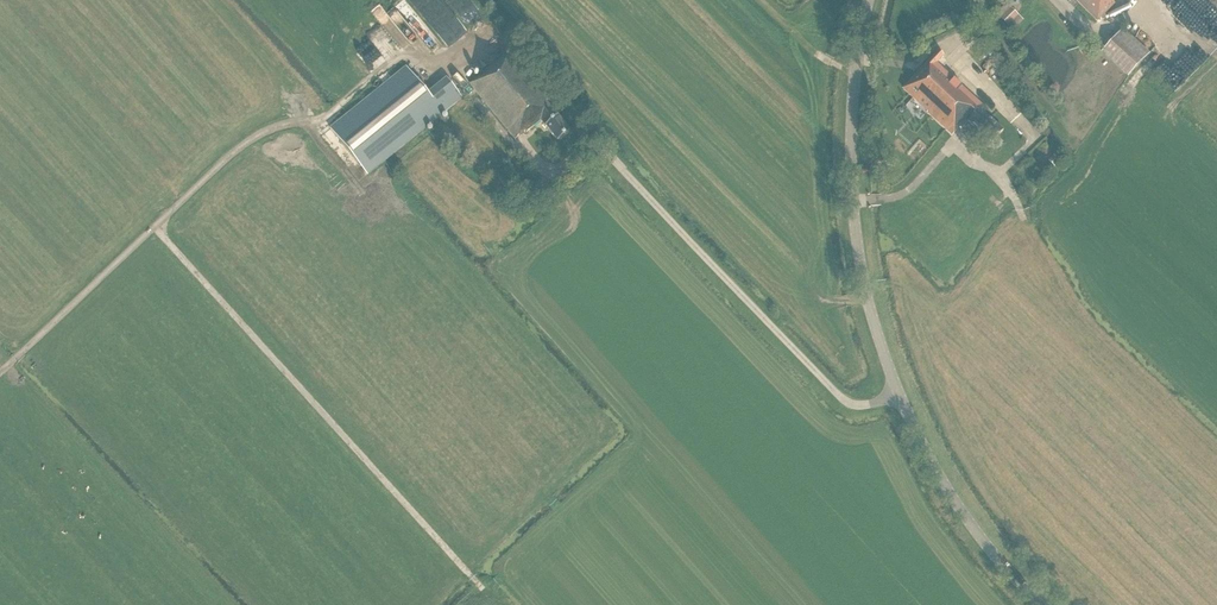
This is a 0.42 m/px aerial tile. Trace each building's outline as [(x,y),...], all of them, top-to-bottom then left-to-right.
[(471,6),(467,0),(449,0),(459,15),(471,6)] [(1097,21),(1115,4),(1111,0),(1112,0),(1076,0),(1097,21)] [(381,2),(373,8),(402,46),(410,40),(381,2)] [(1018,16),(1006,3),(995,14),(1008,26),(1018,16)] [(1101,51),(1128,76),(1148,54),(1122,30),(1101,51)] [(943,56),(938,51),(902,90),(952,135),(959,128),(960,129),(968,121),(992,143),(1003,130),(984,113),(987,111),(961,86),(955,91),(948,84),(953,78),(936,63),(943,56)] [(509,52),(470,84),(514,139),(524,131),(525,132),(540,120),(557,142),(570,131),(545,101),(548,99),(509,52)] [(330,129),(367,174),(462,97),(447,78),(428,93),(406,67),(330,129)] [(1049,156),(1054,163),(1061,159),(1056,152),(1049,156)] [(524,190),(531,200),(543,190),(536,181),(524,190)]
